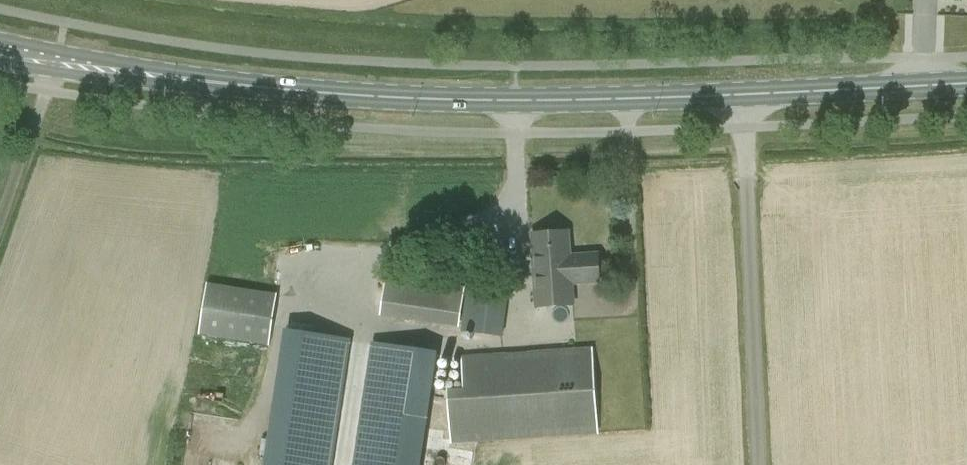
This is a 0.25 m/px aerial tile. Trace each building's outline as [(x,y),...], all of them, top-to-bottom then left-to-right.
[(571,283),(600,281),(598,254),(569,255),(568,230),(532,233),(536,307),(573,305),(571,283)] [(465,286),(387,275),(381,316),(459,328),(465,286)] [(281,347),(289,296),(206,283),(198,334),(281,347)] [(461,331),(504,337),(509,296),(466,290),(461,331)] [(350,341),(289,332),(269,464),(332,464),(350,341)] [(372,345),(354,464),(417,464),(434,354),(372,345)] [(595,434),(591,350),(463,356),(465,388),(448,389),(448,398),(450,440),(595,434)]
